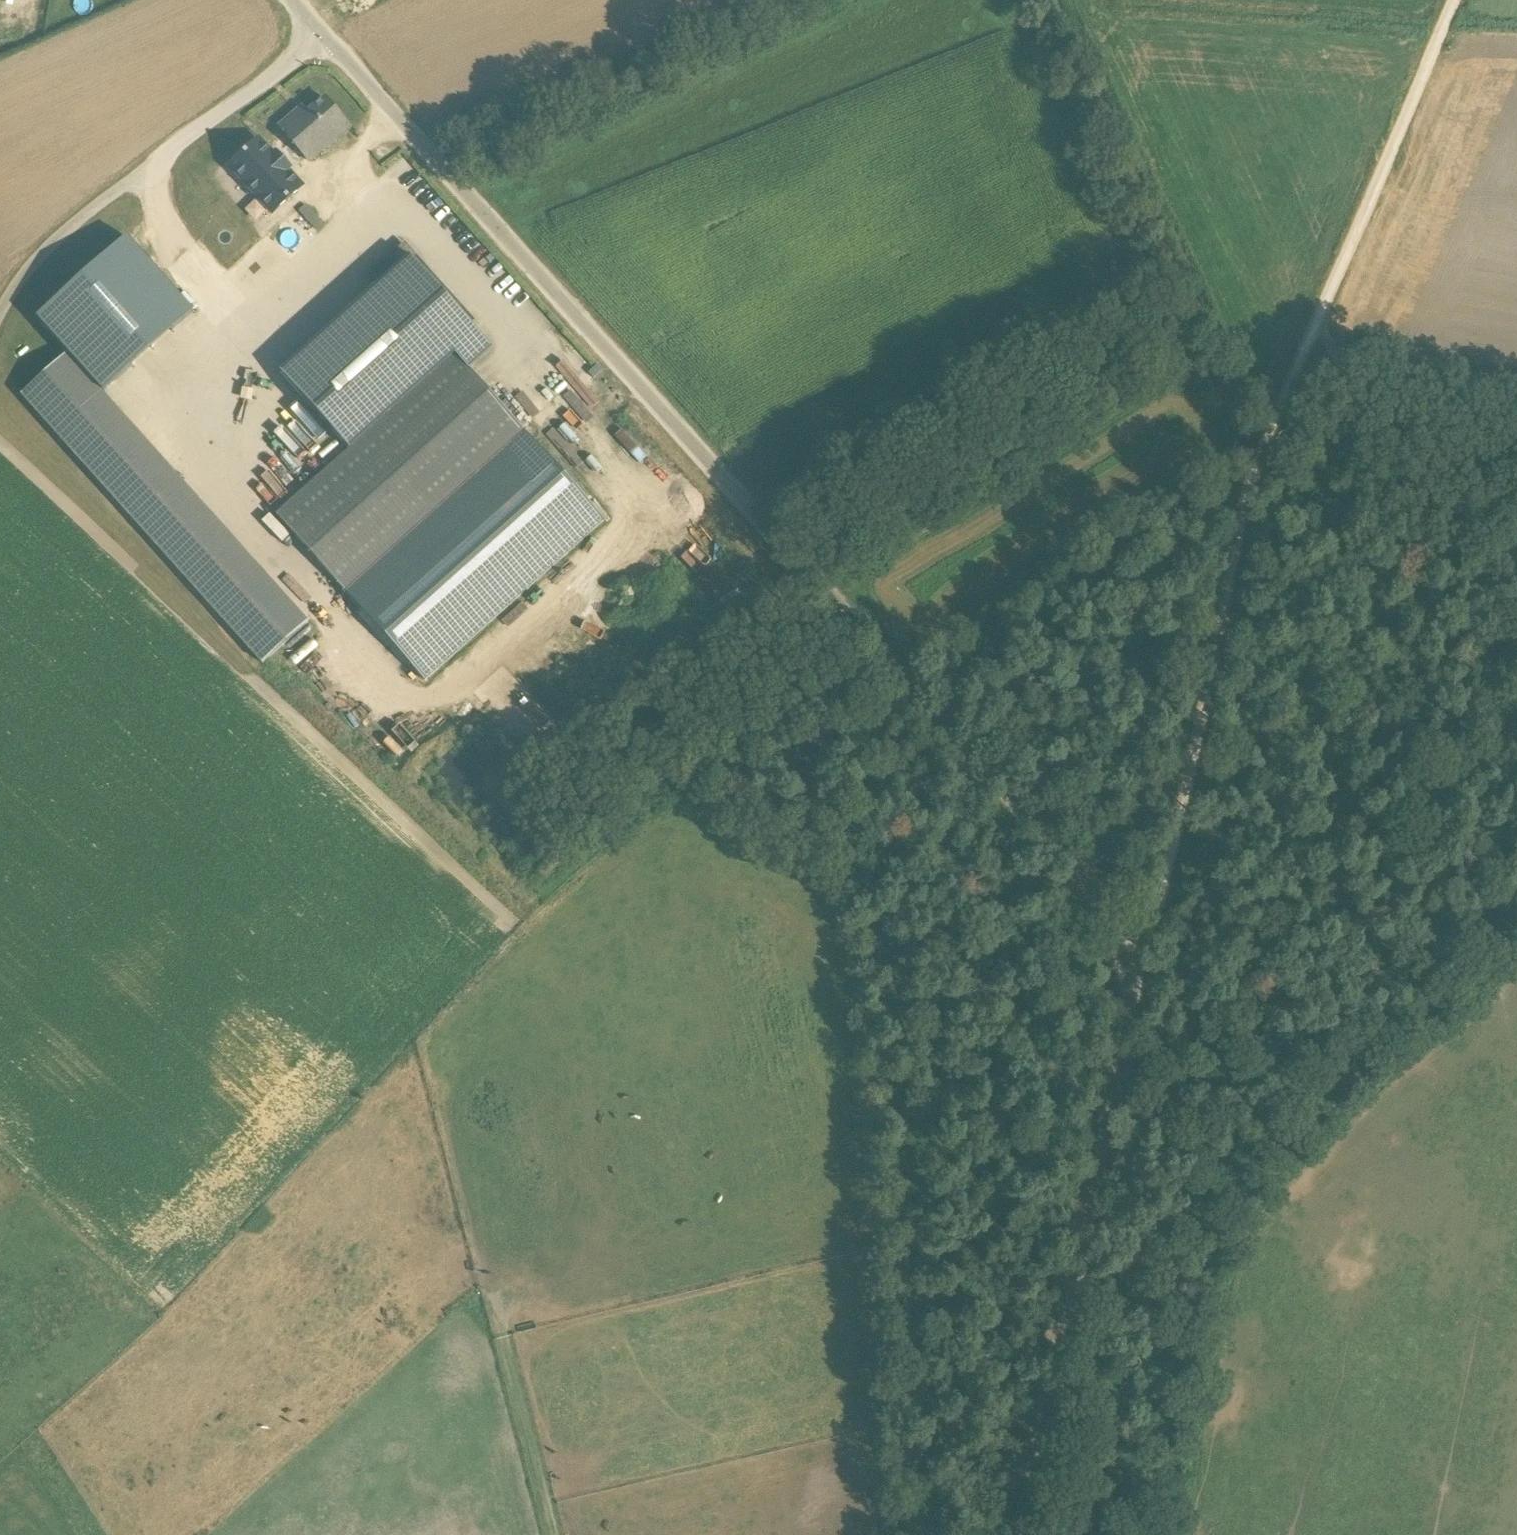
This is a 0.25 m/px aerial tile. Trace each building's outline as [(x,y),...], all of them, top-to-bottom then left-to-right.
[(301,165),(351,131),(326,94),(304,109),(302,105),(273,123),(301,165)] [(299,191),(259,141),(227,165),(267,215),(299,191)] [(127,237),(37,317),(104,392),(193,312),(127,237)] [(468,320),(404,249),(376,273),(374,270),(370,274),(379,284),(281,372),(350,450),(277,515),(345,590),(523,429),(469,369),(492,348),(471,324),(475,321),(472,317),(468,320)]
